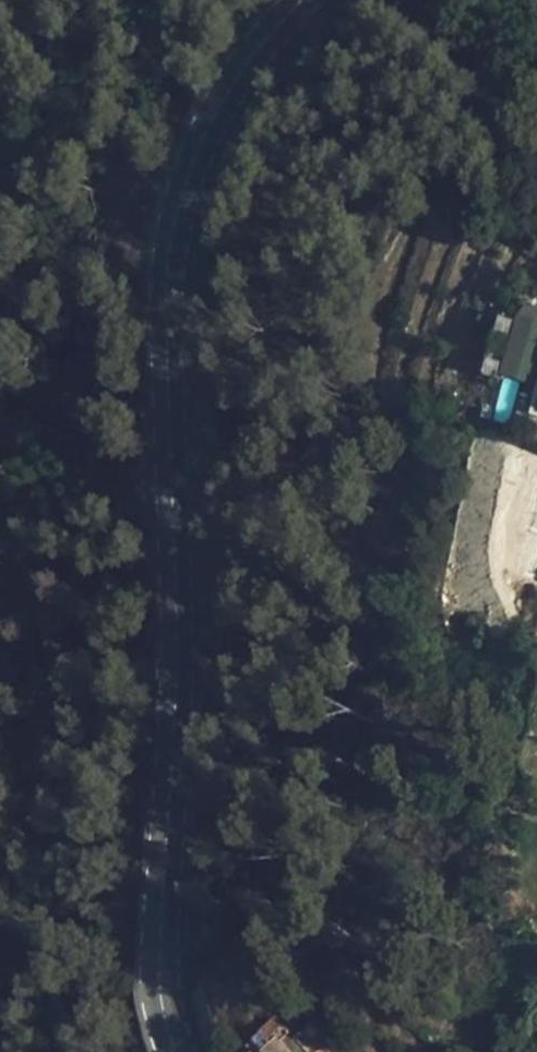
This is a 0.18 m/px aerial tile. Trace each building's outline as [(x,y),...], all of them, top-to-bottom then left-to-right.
[(536,319),(536,308),(521,303),(498,373),(517,379),(536,319)] [(492,405),(489,421),(512,427),(514,420),(515,412),(516,410),(492,405)] [(527,415),(515,412),(514,420),(525,423),(527,415)] [(498,450),(476,447),(474,461),(496,464),(498,450)] [(260,1051),(300,1051),(298,1049),(320,1029),(308,1016),(290,1033),(275,1018),(252,1040),(261,1049),(259,1051),(260,1051)] [(252,1040),(246,1046),(251,1051),(250,1051),(260,1051),(259,1051),(261,1049),(252,1040)]
